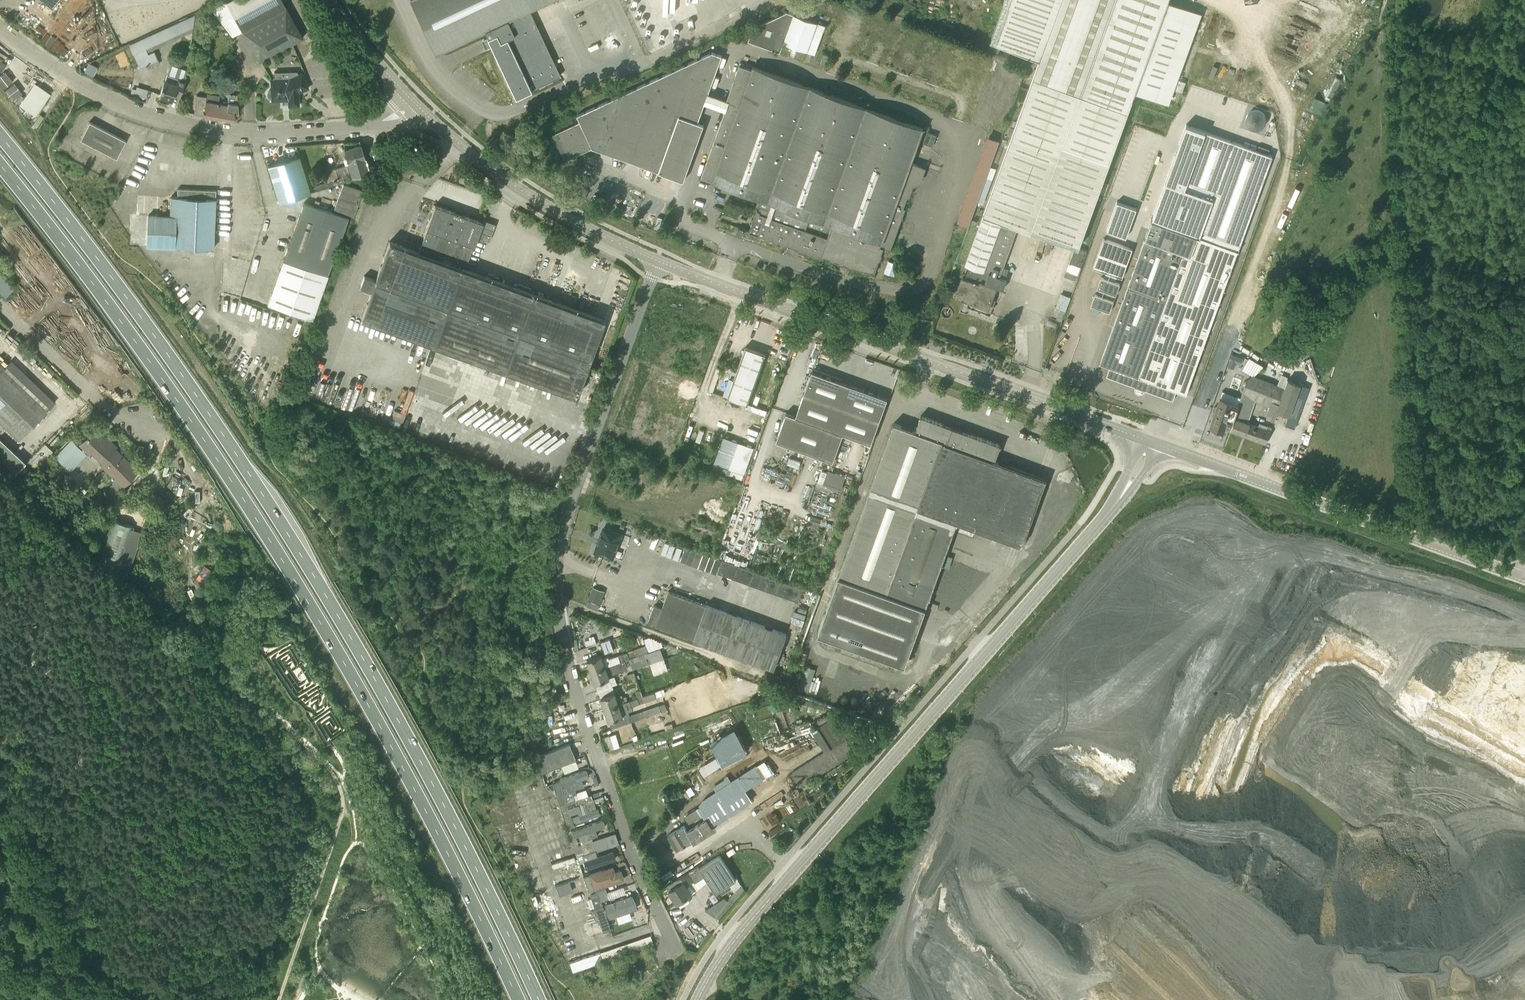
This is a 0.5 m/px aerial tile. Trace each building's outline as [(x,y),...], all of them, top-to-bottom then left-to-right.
[(242,31),(286,7),(282,0),(227,0),(226,1),(242,31)] [(436,53),(484,31),(516,97),(525,93),(560,76),(529,10),(550,0),(411,0),(436,53)] [(1131,101),(1134,92),(1169,103),(1174,89),(1182,92),(1186,82),(1179,80),(1201,13),(1167,2),(1167,0),(1005,0),(991,40),(1040,56),(1037,67),(1033,78),(997,178),(984,213),(1018,226),(1078,247),(1128,110),(1131,101)] [(286,7),(242,31),(259,62),(303,38),(286,7)] [(195,12),(192,32),(192,31),(190,43),(199,44),(204,8),(195,12)] [(748,41),(780,52),(783,44),(815,54),(828,20),(823,18),(821,24),(787,11),(753,27),(748,41)] [(147,52),(192,32),(195,12),(129,45),(132,53),(133,53),(140,67),(149,64),(150,68),(160,64),(154,52),(148,55),(147,52)] [(577,115),(580,122),(553,134),(565,161),(593,148),(659,172),(684,180),(704,124),(698,122),(721,56),(713,51),(577,115)] [(89,62),(84,71),(93,76),(97,67),(89,62)] [(170,64),(167,73),(160,96),(171,99),(173,95),(180,97),(186,79),(187,70),(170,64)] [(725,112),(705,167),(701,177),(762,199),(759,207),(760,207),(758,213),(756,212),(749,232),(788,246),(787,248),(796,251),(797,249),(821,258),(821,256),(870,274),(871,272),(875,273),(879,260),(881,260),(883,254),(881,253),(884,247),(892,249),(906,208),(903,207),(907,197),(909,197),(914,185),(921,182),(926,167),(912,162),(925,129),(752,66),(751,68),(740,64),(723,111),(725,112)] [(210,79),(221,80),(222,73),(220,73),(220,70),(212,69),(212,73),(210,73),(210,79)] [(13,81),(6,71),(0,75),(0,84),(3,88),(13,81)] [(271,98),(272,98),(272,101),(283,100),(283,99),(288,99),(289,106),(299,106),(299,93),(309,88),(302,73),(292,77),(292,78),(274,79),(275,87),(271,87),(271,90),(270,90),(269,91),(268,91),(268,92),(267,92),(267,93),(267,94),(267,95),(268,96),(268,97),(269,98),(270,98),(271,98)] [(14,83),(5,90),(12,100),(22,93),(14,83)] [(50,93),(37,84),(22,106),(35,115),(50,93)] [(134,85),(133,94),(148,97),(150,88),(134,85)] [(218,109),(219,103),(218,103),(219,95),(207,93),(206,96),(197,95),(195,111),(204,112),(204,116),(221,119),(222,110),(218,109)] [(222,110),(221,119),(234,122),(235,113),(238,113),(237,95),(228,93),(227,102),(222,101),(222,103),(219,103),(218,109),(222,110)] [(1316,96),(1311,109),(1317,111),(1322,98),(1316,96)] [(116,158),(126,140),(89,122),(80,139),(116,158)] [(936,134),(927,130),(923,142),(932,145),(936,134)] [(988,135),(960,221),(971,225),(979,200),(985,202),(997,167),(992,165),(1001,139),(988,135)] [(353,176),(359,174),(369,171),(360,144),(344,148),(348,162),(345,162),(346,165),(329,170),(330,172),(325,175),(327,182),(314,185),(316,191),(345,183),(343,178),(352,175),(353,176)] [(299,156),(268,165),(279,202),(311,193),(299,156)] [(1102,180),(1098,193),(1105,196),(1109,183),(1102,180)] [(1304,183),(1297,199),(1301,201),(1308,184),(1304,183)] [(343,185),(333,212),(353,219),(363,192),(343,185)] [(148,245),(213,248),(216,190),(178,189),(177,197),(171,197),(170,216),(150,215),(148,245)] [(1126,238),(1136,209),(1116,201),(1106,231),(1126,238)] [(303,203),(279,273),(267,304),(312,320),(324,285),(348,219),(303,203)] [(483,222),(459,214),(435,205),(426,229),(427,229),(419,252),(389,242),(361,319),(414,338),(576,397),(604,320),(465,269),(473,246),(474,246),(483,222)] [(1003,267),(1018,226),(984,213),(965,264),(968,266),(964,278),(961,277),(954,297),(989,310),(997,287),(1004,289),(1007,280),(1005,279),(1009,269),(1003,267)] [(1238,251),(1208,239),(1152,219),(1100,363),(1110,367),(1106,376),(1135,387),(1136,391),(1141,393),(1144,390),(1173,401),(1176,391),(1186,394),(1238,251)] [(485,220),(483,231),(492,233),(495,222),(485,220)] [(744,230),(739,228),(736,235),(742,237),(744,230)] [(1093,267),(1122,278),(1132,249),(1104,238),(1093,267)] [(1076,247),(1070,263),(1081,267),(1087,251),(1076,247)] [(885,272),(894,275),(898,264),(889,260),(885,272)] [(1078,274),(1067,270),(1064,275),(1076,280),(1078,274)] [(6,297),(15,288),(0,274),(0,291),(6,297)] [(1101,277),(1097,288),(1116,295),(1120,284),(1101,277)] [(1072,298),(1061,294),(1056,307),(1060,308),(1056,319),(1062,322),(1072,298)] [(1114,301),(1095,294),(1091,305),(1110,312),(1114,301)] [(748,404),(766,354),(746,347),(727,397),(748,404)] [(1243,358),(1232,353),(1229,360),(1241,365),(1243,358)] [(1260,363),(1249,358),(1248,360),(1242,369),(1254,376),(1262,367),(1263,366),(1260,363)] [(37,400),(0,365),(0,421),(20,439),(41,417),(48,410),(37,400)] [(721,368),(717,367),(710,389),(713,390),(721,368)] [(888,398),(850,385),(812,371),(796,416),(787,413),(776,441),(816,455),(826,427),(871,443),(888,398)] [(1274,420),(1279,410),(1277,409),(1284,387),(1278,385),(1277,385),(1254,376),(1248,380),(1242,397),(1255,401),(1270,406),(1267,413),(1272,415),(1271,418),(1271,419),(1274,420)] [(1287,378),(1284,387),(1277,409),(1279,410),(1289,413),(1285,425),(1294,428),(1309,387),(1309,385),(1302,383),(1287,378)] [(1234,402),(1220,398),(1217,406),(1215,406),(1214,407),(1213,409),(1214,411),(1215,412),(1210,426),(1224,431),(1225,429),(1230,431),(1236,414),(1239,405),(1234,403),(1234,402)] [(1248,423),(1249,419),(1236,414),(1230,431),(1248,437),(1253,425),(1248,423)] [(933,589),(944,556),(952,535),(957,522),(1022,546),(1046,479),(995,461),(1001,445),(1001,446),(1002,445),(921,415),(915,431),(894,423),(891,432),(817,634),(911,667),(919,644),(913,642),(931,592),(933,589)] [(1253,425),(1248,437),(1266,443),(1272,427),(1267,425),(1266,429),(1253,425)] [(94,428),(87,436),(80,445),(71,437),(52,456),(70,473),(78,465),(88,475),(98,464),(114,479),(122,487),(138,471),(115,449),(117,447),(105,436),(104,437),(94,428)] [(723,436),(713,463),(729,469),(738,442),(723,436)] [(15,474),(25,463),(0,438),(0,460),(15,474)] [(744,474),(754,447),(738,442),(729,469),(744,474)] [(44,443),(27,461),(36,468),(52,451),(44,443)] [(825,483),(843,489),(849,475),(830,468),(825,483)] [(101,553),(121,560),(133,526),(113,519),(101,553)] [(621,534),(611,530),(604,528),(596,552),(613,558),(621,534)] [(721,560),(686,547),(681,560),(716,574),(721,560)] [(727,576),(731,563),(722,560),(718,573),(727,576)] [(736,579),(740,566),(731,563),(727,576),(736,579)] [(745,582),(749,569),(740,566),(736,579),(745,582)] [(754,586),(758,573),(749,569),(745,582),(754,586)] [(763,589),(767,576),(758,573),(754,586),(763,589)] [(772,592),(776,579),(767,576),(763,589),(772,592)] [(781,595),(785,582),(776,579),(772,592),(781,595)] [(790,599),(794,585),(785,582),(781,595),(790,599)] [(803,589),(802,588),(794,585),(790,599),(799,602),(803,589)] [(604,591),(593,587),(588,599),(600,604),(604,591)] [(648,622),(657,626),(774,668),(787,634),(668,591),(662,608),(654,605),(648,622)] [(600,604),(588,600),(586,606),(598,610),(600,604)] [(661,647),(667,645),(648,637),(644,639),(646,646),(648,652),(661,647)] [(614,650),(610,639),(601,642),(605,653),(614,650)] [(646,646),(635,650),(637,655),(648,652),(646,646)] [(635,650),(628,652),(630,658),(637,655),(635,650)] [(650,663),(652,662),(648,652),(637,655),(630,658),(632,664),(633,669),(650,663)] [(592,672),(625,659),(623,654),(610,658),(609,657),(603,659),(602,655),(598,657),(588,660),(587,660),(592,672)] [(652,662),(650,663),(655,675),(668,670),(664,658),(652,662)] [(592,672),(595,682),(610,677),(609,675),(628,669),(627,666),(625,659),(592,672)] [(806,666),(802,689),(812,691),(816,667),(806,666)] [(595,682),(598,690),(613,685),(610,677),(595,682)] [(616,693),(613,685),(598,690),(601,698),(616,693)] [(657,698),(655,692),(643,696),(645,702),(657,698)] [(605,709),(620,704),(616,693),(601,698),(605,709)] [(605,709),(609,721),(624,716),(623,713),(632,710),(631,706),(629,701),(620,704),(605,709)] [(630,715),(624,718),(626,723),(650,715),(661,711),(659,705),(648,709),(630,715)] [(624,718),(624,716),(609,721),(612,729),(626,723),(624,718)] [(854,752),(849,744),(832,717),(812,730),(825,752),(791,773),(800,787),(854,752)] [(738,727),(713,739),(725,765),(751,753),(738,727)] [(614,748),(610,735),(606,737),(610,750),(614,748)] [(536,757),(542,773),(575,760),(569,744),(536,757)] [(773,772),(768,766),(765,760),(730,783),(727,778),(714,787),(716,791),(711,795),(712,797),(700,805),(701,806),(685,816),(689,823),(703,815),(706,819),(688,831),(685,825),(668,835),(677,850),(688,843),(690,845),(706,835),(704,832),(719,823),(730,816),(730,815),(752,800),(745,790),(773,772)] [(580,770),(559,777),(564,792),(585,784),(580,770)] [(574,795),(565,797),(563,793),(559,781),(555,782),(552,783),(559,805),(566,803),(575,799),(574,795)] [(576,794),(575,789),(564,793),(563,793),(565,797),(574,795),(576,794)] [(575,799),(566,803),(568,808),(578,804),(587,802),(593,800),(591,795),(575,800),(575,799)] [(568,829),(572,827),(574,827),(573,823),(571,817),(571,816),(568,808),(566,803),(559,805),(568,829)] [(593,807),(572,814),(574,822),(596,814),(593,807)] [(599,819),(574,829),(577,839),(603,829),(599,819)] [(573,829),(572,827),(568,829),(575,852),(582,849),(580,844),(578,845),(576,837),(575,837),(573,829)] [(580,844),(582,849),(592,846),(590,841),(581,844),(580,844)] [(610,844),(584,856),(588,867),(615,858),(610,844)] [(582,849),(584,854),(593,851),(592,846),(582,849)] [(582,855),(584,854),(582,849),(575,852),(583,875),(583,876),(589,874),(589,873),(587,869),(584,861),(582,855)] [(720,855),(700,868),(716,893),(736,880),(720,855)] [(576,864),(576,856),(553,856),(553,864),(576,864)] [(613,865),(590,872),(596,889),(619,882),(613,865)] [(678,885),(669,891),(677,903),(709,883),(698,866),(676,880),(678,885)] [(594,889),(589,874),(583,876),(589,891),(594,889)] [(571,880),(558,884),(561,895),(575,891),(571,880)] [(741,883),(730,896),(735,899),(744,889),(741,883)] [(591,898),(607,893),(606,891),(605,888),(596,891),(597,893),(590,895),(591,898)] [(608,898),(607,893),(591,898),(599,922),(602,930),(602,932),(603,932),(611,930),(601,901),(609,898),(608,898)] [(627,893),(602,902),(610,922),(635,913),(627,893)] [(714,915),(718,920),(735,899),(730,896),(714,915)] [(573,972),(603,962),(600,952),(569,962),(573,972)]
